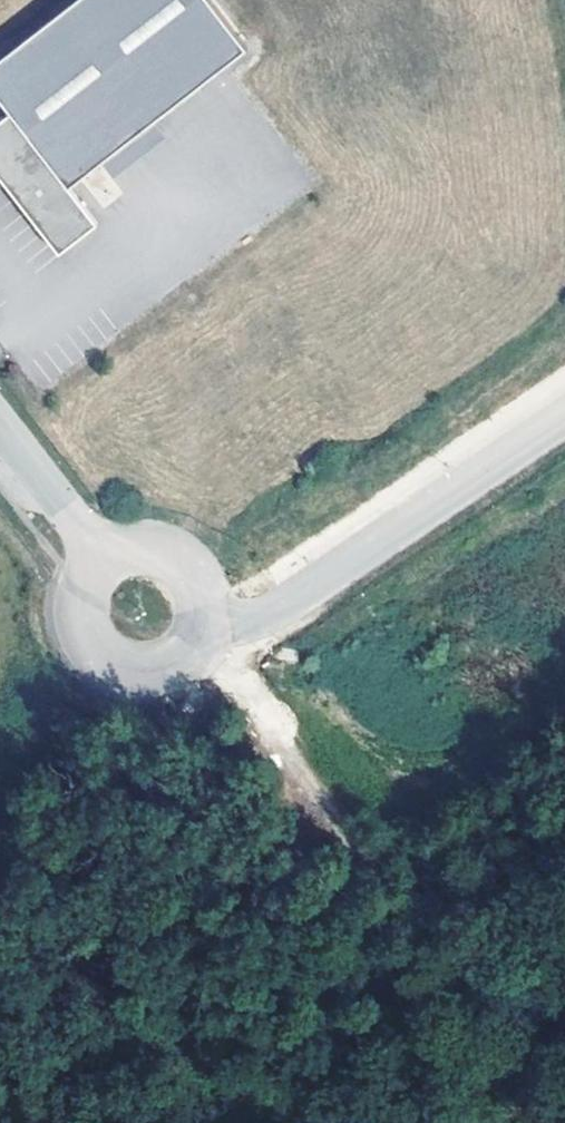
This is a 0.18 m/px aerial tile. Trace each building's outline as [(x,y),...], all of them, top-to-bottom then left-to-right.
[(0,59),(0,96),(11,111),(0,120),(0,174),(61,252),(98,223),(71,187),(103,162),(156,121),(248,49),(211,0),(76,0),(0,59)] [(156,121),(103,162),(116,179),(169,136),(156,121)]
